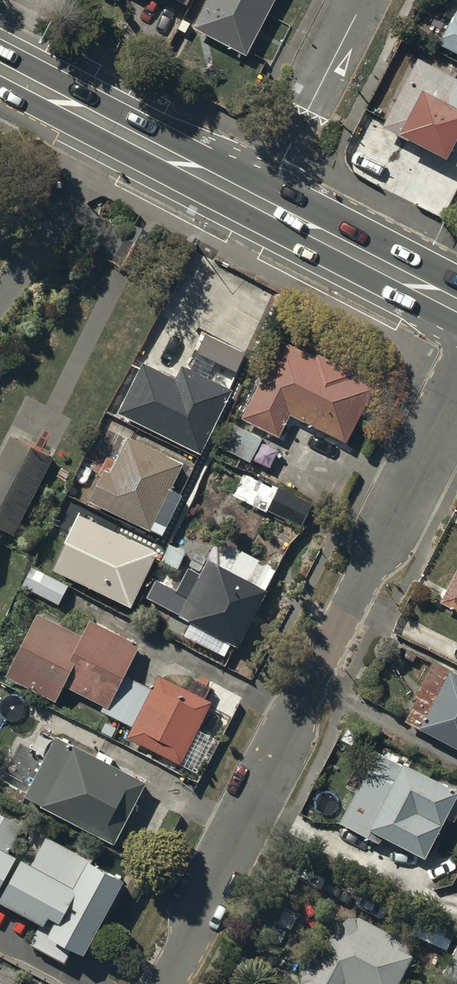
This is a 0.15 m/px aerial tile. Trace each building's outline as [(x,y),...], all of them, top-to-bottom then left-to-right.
[(246,52),(272,0),(211,0),(197,28),(246,52)] [(434,44),(456,56),(456,1),(434,44)] [(456,167),(456,79),(419,59),(383,128),(456,167)] [(316,360),(281,342),(245,414),(276,430),(288,408),(345,436),(370,386),(350,376),(352,371),(318,354),(316,360)] [(227,388),(183,366),(177,378),(144,362),(121,409),(198,447),(227,388)] [(250,458),(260,437),(230,423),(220,444),(250,458)] [(180,461),(128,435),(109,473),(104,471),(92,497),(161,531),(180,492),(168,486),(180,461)] [(11,436),(0,457),(0,528),(14,536),(53,457),(11,436)] [(299,523),(309,502),(280,488),(270,509),(299,523)] [(130,602),(155,552),(79,514),(54,564),(130,602)] [(237,648),(266,592),(264,591),(275,570),(217,540),(207,557),(183,558),(168,583),(157,577),(146,598),(148,600),(145,606),(157,612),(160,605),(180,616),(179,618),(237,648)] [(58,601),(66,585),(32,568),(23,583),(58,601)] [(443,599),(456,606),(456,572),(443,599)] [(62,682),(84,637),(39,614),(9,674),(55,697),(62,682)] [(137,644),(92,622),(84,637),(62,682),(108,704),(123,672),(137,644)] [(434,662),(416,695),(420,697),(407,720),(456,746),(456,675),(434,662)] [(123,672),(108,704),(105,711),(136,725),(154,687),(123,672)] [(208,699),(159,676),(154,687),(136,725),(132,734),(181,757),(208,699)] [(143,781),(56,736),(26,794),(112,839),(143,781)] [(454,791),(377,753),(342,822),(378,840),(383,831),(423,851),(428,841),(454,791)] [(11,855),(7,852),(22,822),(0,811),(0,877),(11,855)] [(31,864),(23,860),(3,898),(46,921),(35,941),(65,957),(73,942),(83,947),(121,876),(46,835),(31,864)] [(358,922),(331,931),(303,980),(303,983),(398,983),(410,958),(407,945),(358,922)]
